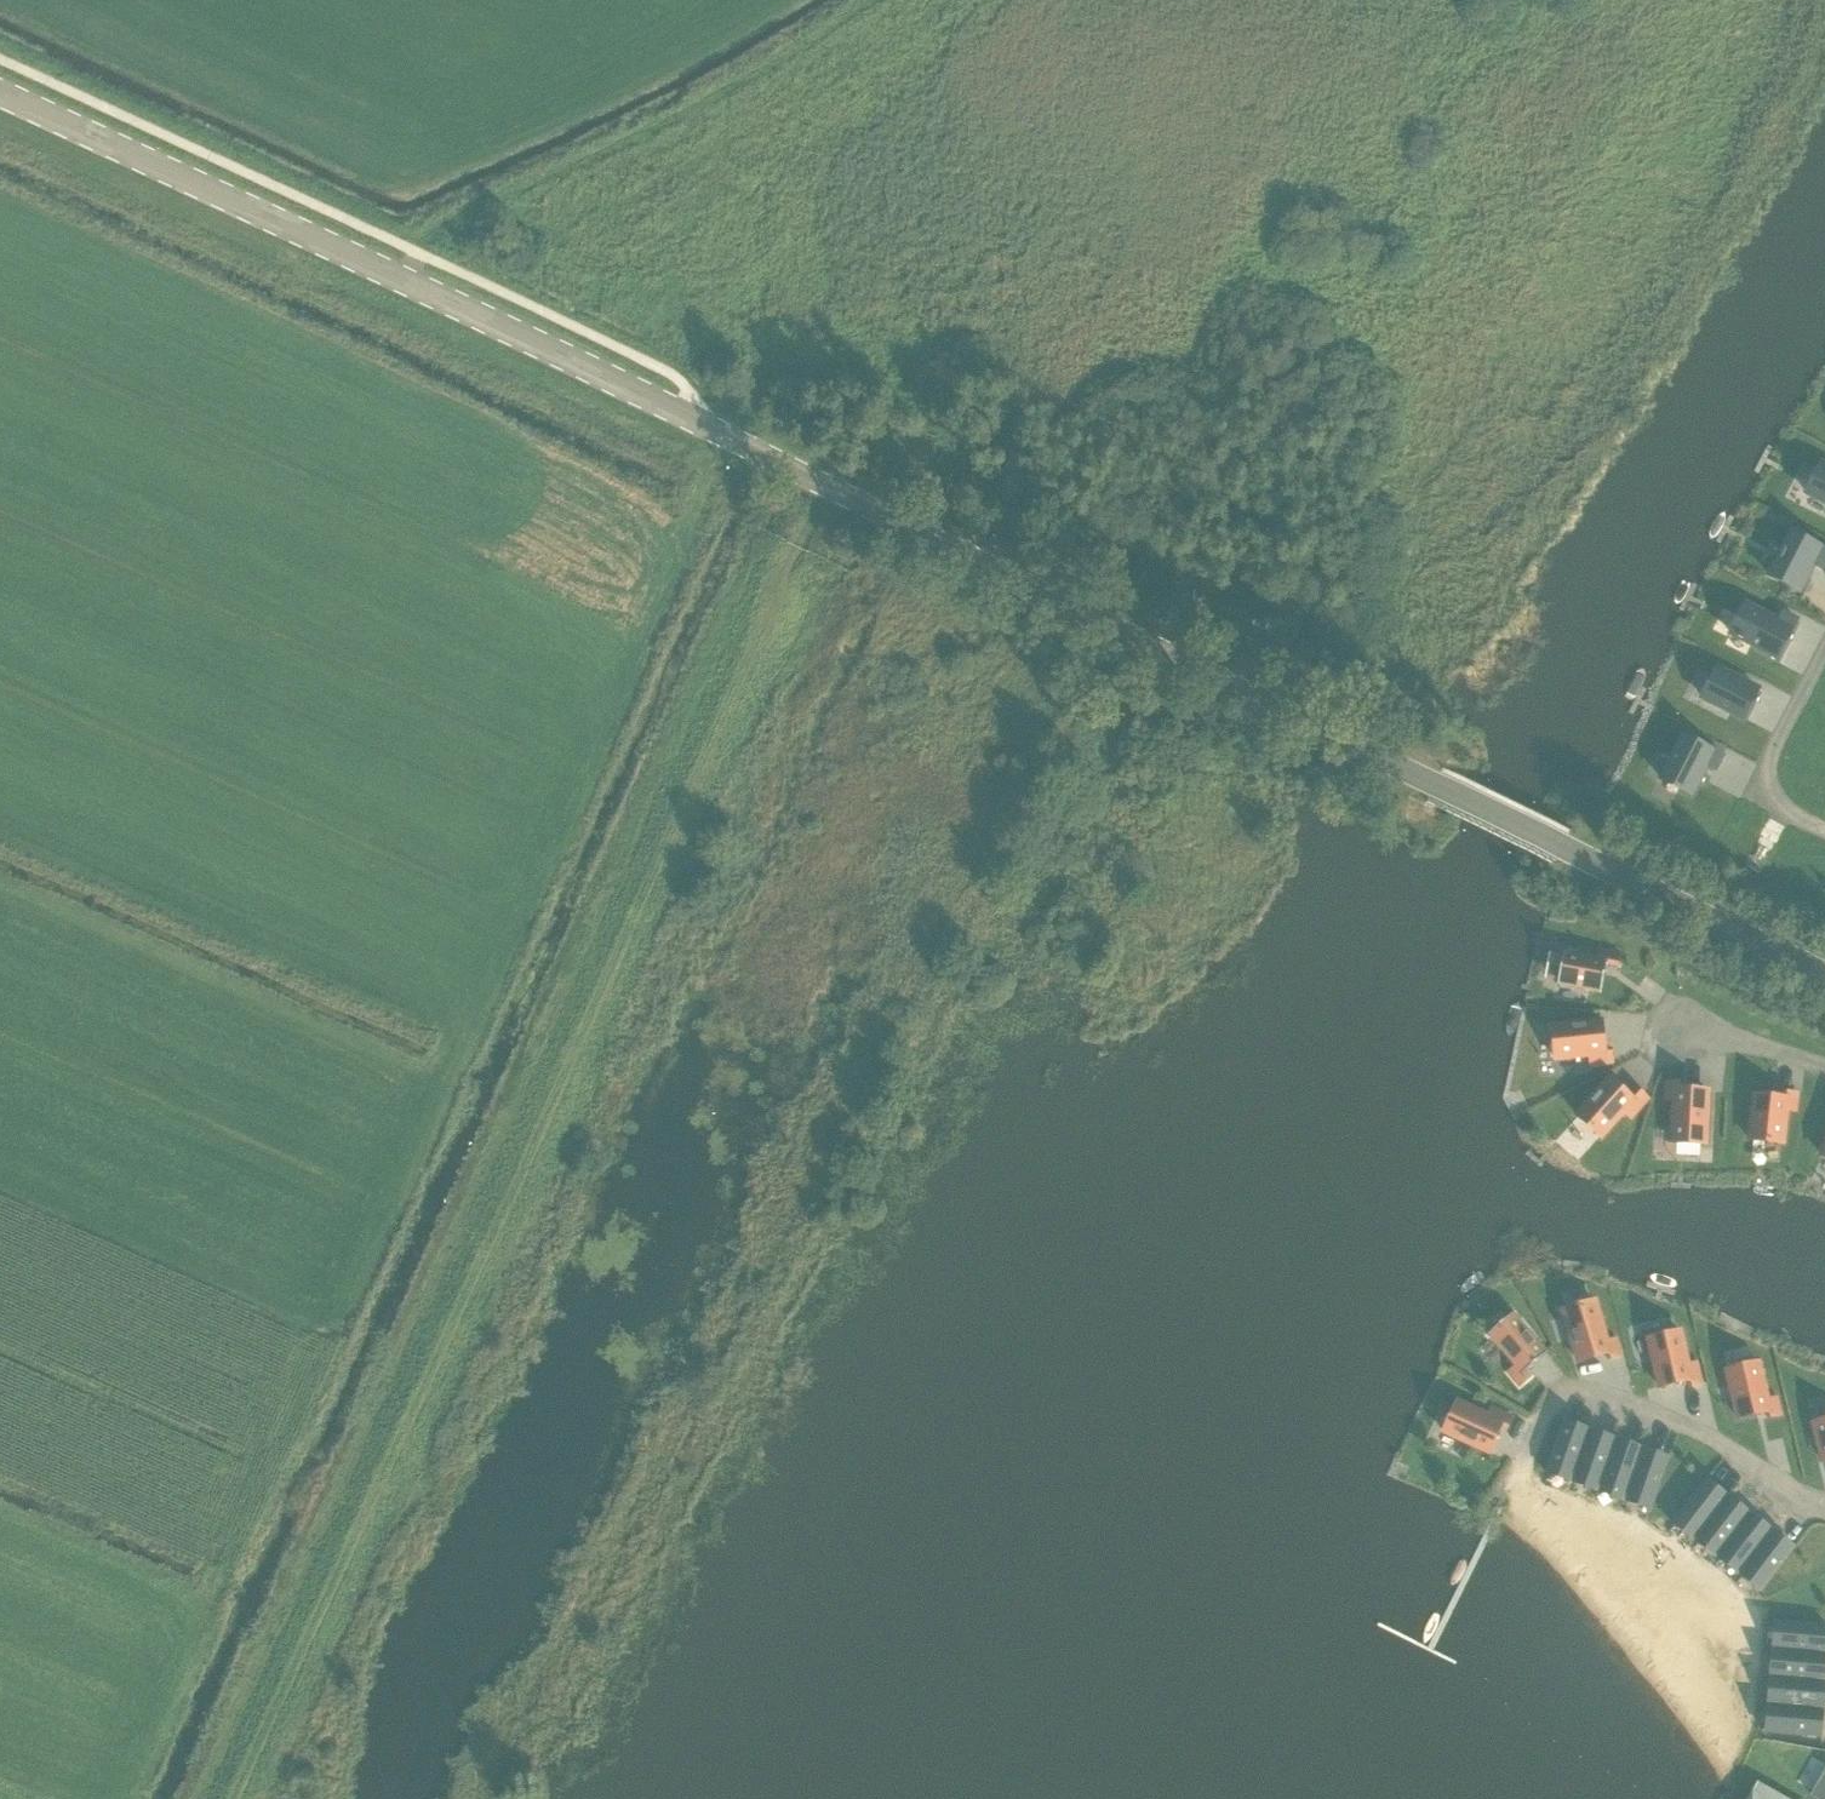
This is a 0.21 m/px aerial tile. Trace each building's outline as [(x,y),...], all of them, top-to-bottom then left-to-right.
[(1808,492),(1824,501),(1824,465),(1822,464),(1808,492)] [(1770,576),(1799,591),(1813,564),(1822,568),(1824,562),(1824,550),(1793,533),(1770,576)] [(1746,605),(1731,633),(1778,657),(1797,620),(1784,613),(1779,622),(1746,605)] [(1743,718),(1758,689),(1716,668),(1702,697),(1743,718)] [(1691,795),(1707,764),(1715,769),(1722,755),(1685,736),(1662,780),(1691,795)] [(1762,751),(1728,749),(1726,779),(1760,781),(1762,751)] [(1794,773),(1791,788),(1824,796),(1824,780),(1794,773)] [(1601,992),(1606,964),(1617,966),(1619,953),(1598,949),(1596,958),(1563,952),(1557,984),(1601,992)] [(1604,1050),(1601,1021),(1552,1026),(1556,1059),(1589,1056),(1590,1064),(1612,1062),(1611,1049),(1604,1050)] [(1634,1044),(1635,1029),(1617,1028),(1616,1043),(1634,1044)] [(1630,1118),(1648,1098),(1638,1089),(1631,1098),(1609,1078),(1576,1115),(1601,1137),(1623,1112),(1630,1118)] [(1676,1082),(1665,1083),(1666,1098),(1673,1098),(1673,1140),(1705,1140),(1705,1089),(1677,1088),(1676,1082)] [(1755,1095),(1751,1139),(1783,1142),(1787,1107),(1795,1108),(1796,1092),(1784,1091),(1784,1098),(1755,1095)] [(1578,1361),(1606,1353),(1608,1359),(1620,1355),(1615,1339),(1607,1342),(1595,1301),(1563,1311),(1578,1361)] [(1547,1353),(1513,1313),(1488,1335),(1515,1367),(1508,1373),(1519,1385),(1529,1377),(1525,1372),(1547,1353)] [(1680,1332),(1648,1339),(1659,1387),(1688,1380),(1689,1387),(1701,1384),(1696,1363),(1688,1365),(1680,1332)] [(1758,1363),(1726,1370),(1738,1418),(1766,1411),(1768,1417),(1780,1414),(1776,1398),(1768,1400),(1758,1363)] [(1506,1429),(1512,1417),(1492,1408),(1488,1416),(1458,1402),(1444,1432),(1488,1452),(1500,1426),(1506,1429)] [(1596,1425),(1573,1416),(1555,1464),(1582,1475),(1599,1429),(1595,1427),(1596,1425)] [(1813,1423),(1822,1461),(1824,1460),(1824,1420),(1813,1423)] [(1600,1427),(1599,1429),(1582,1475),(1603,1483),(1612,1459),(1617,1461),(1625,1439),(1621,1438),(1622,1435),(1600,1427)] [(1626,1437),(1625,1439),(1617,1461),(1612,1459),(1603,1483),(1629,1493),(1647,1448),(1648,1445),(1626,1437)] [(1656,1504),(1675,1456),(1653,1447),(1652,1450),(1647,1448),(1629,1493),(1656,1504)] [(1675,1522),(1698,1539),(1728,1501),(1724,1498),(1726,1496),(1707,1481),(1675,1522)] [(1698,1539),(1717,1553),(1732,1534),(1735,1537),(1750,1518),(1747,1515),(1748,1513),(1730,1499),(1728,1501),(1698,1539)] [(1717,1553),(1739,1571),(1769,1532),(1770,1530),(1752,1516),(1750,1518),(1735,1537),(1732,1534),(1717,1553)] [(1739,1571),(1762,1588),(1793,1547),(1774,1533),(1773,1535),(1769,1532),(1739,1571)] [(1824,1656),(1824,1651),(1824,1627),(1777,1624),(1775,1647),(1775,1652),(1824,1656)] [(1822,1684),(1822,1679),(1824,1679),(1824,1675),(1824,1656),(1775,1652),(1773,1675),(1798,1677),(1797,1682),(1822,1684)] [(1820,1707),(1822,1707),(1824,1684),(1822,1684),(1797,1682),(1798,1677),(1773,1675),(1771,1703),(1820,1707)] [(1769,1731),(1820,1735),(1822,1712),(1819,1712),(1820,1707),(1771,1703),(1769,1731)] [(1810,1795),(1817,1798),(1824,1798),(1824,1770),(1810,1795)] [(1749,1798),(1792,1798),(1759,1781),(1749,1798)]
